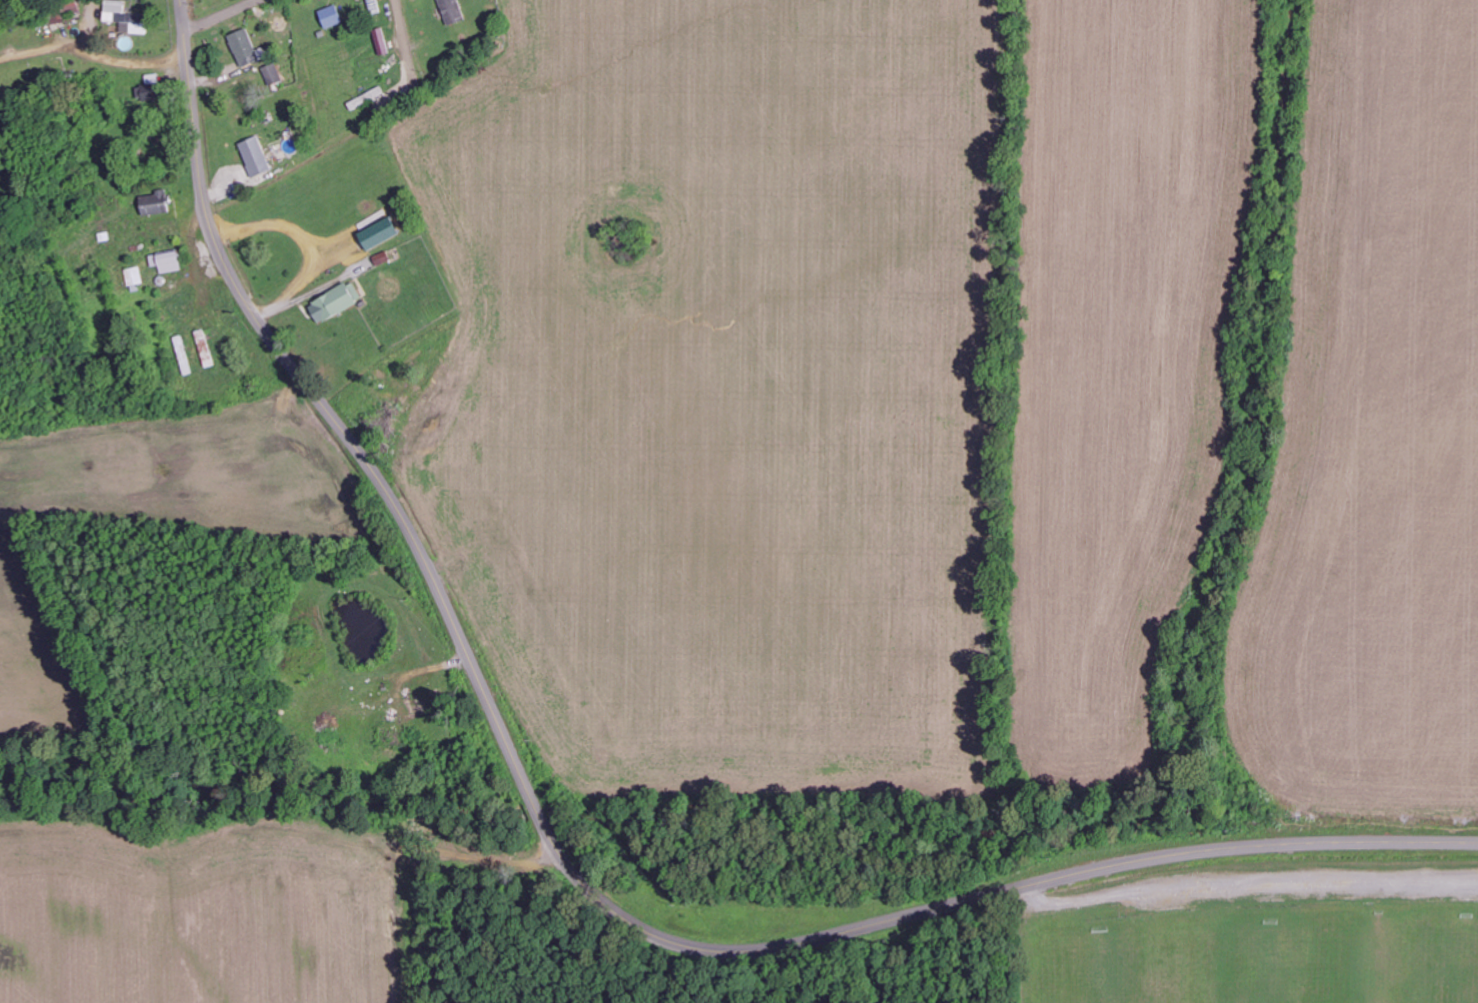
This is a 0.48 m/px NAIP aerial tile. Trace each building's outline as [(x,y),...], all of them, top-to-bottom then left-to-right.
[(104,22),(115,22),(116,13),(124,13),(125,1),(105,0),(104,22)] [(467,18),(459,0),(438,0),(449,25),(467,18)] [(319,11),(326,29),(343,22),(336,5),(319,11)] [(228,36),(242,68),(267,57),(263,47),(256,50),(247,28),(228,36)] [(264,67),(267,84),(281,81),(278,64),(264,67)] [(272,169),(258,136),(239,144),(253,177),(272,169)] [(141,194),(142,215),(169,214),(168,193),(141,194)] [(400,234),(391,217),(359,234),(368,251),(400,234)] [(181,271),(180,252),(151,254),(152,266),(160,266),(160,273),(181,271)] [(128,286),(144,283),(141,266),(125,269),(128,286)] [(318,322),(364,302),(355,282),(309,302),(318,322)]
